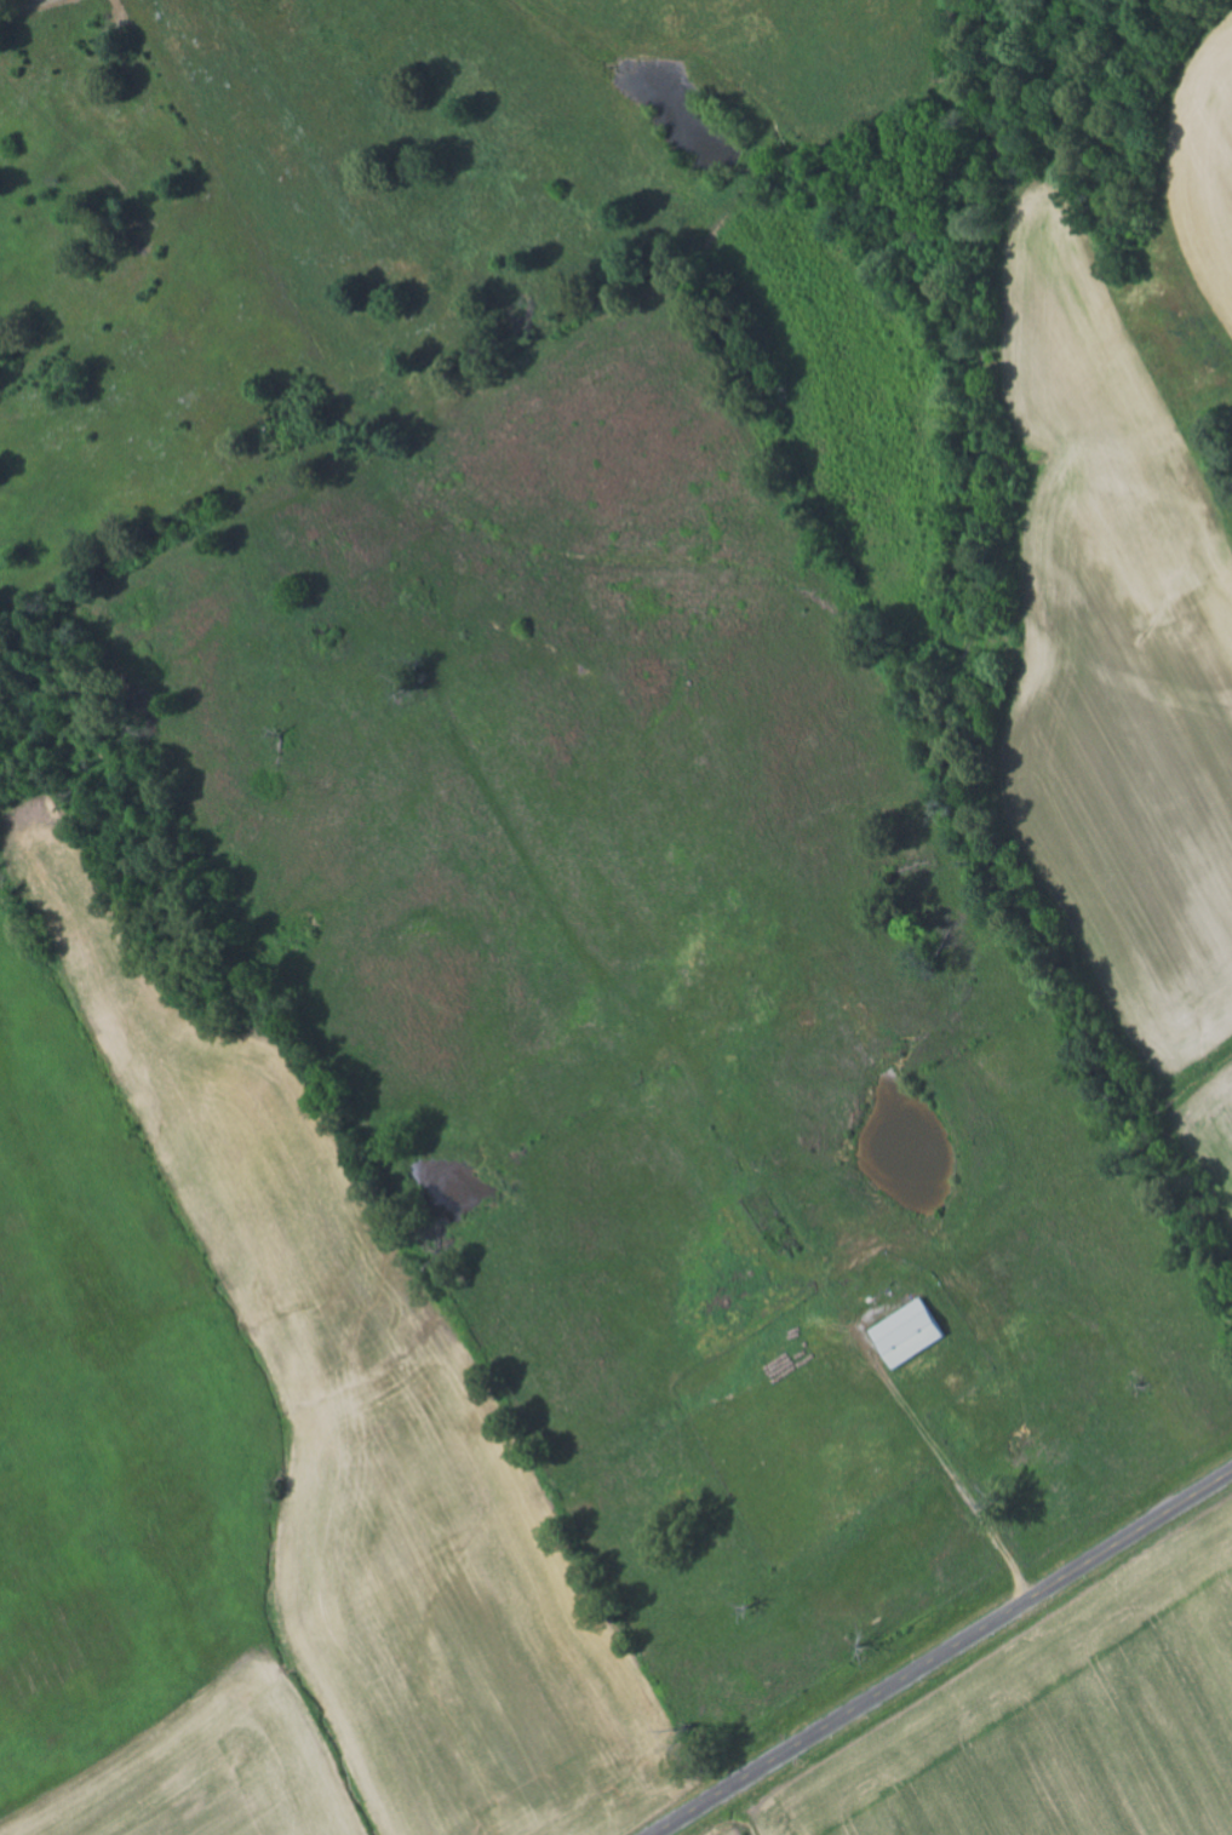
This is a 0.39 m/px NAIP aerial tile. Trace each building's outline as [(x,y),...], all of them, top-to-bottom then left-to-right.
[(874,1330),(897,1370),(952,1337),(929,1298),(874,1330)]
